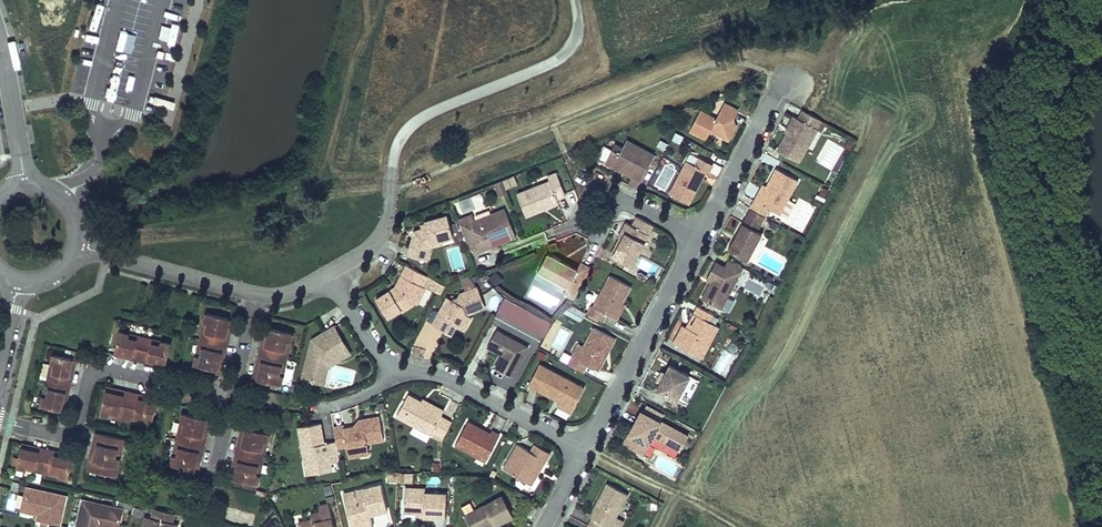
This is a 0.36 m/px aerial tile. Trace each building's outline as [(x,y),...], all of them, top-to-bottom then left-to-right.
[(700,111),(689,130),(706,140),(711,131),(729,141),(736,128),(733,120),(737,112),(724,105),(716,120),(700,111)] [(822,120),(804,111),(799,118),(796,117),(788,133),(779,150),(800,162),(822,120)] [(788,133),(796,117),(794,116),(790,123),(786,131),(788,133)] [(655,156),(627,141),(623,150),(620,155),(612,151),(605,164),(618,171),(618,170),(619,169),(626,172),(625,174),(641,182),(655,156)] [(612,151),(620,155),(623,150),(615,146),(612,151)] [(688,162),(670,196),(689,205),(706,173),(708,174),(712,166),(700,159),(695,167),(688,162)] [(654,186),(665,191),(676,168),(664,162),(654,186)] [(799,180),(777,168),(767,187),(759,202),(755,200),(751,208),(766,216),(770,209),(788,219),(796,203),(789,199),(799,180)] [(547,180),(515,193),(525,216),(557,203),(556,199),(563,196),(554,173),(546,176),(547,180)] [(513,176),(502,180),(506,189),(517,185),(513,176)] [(759,202),(767,187),(763,185),(759,193),(755,200),(759,202)] [(515,236),(503,208),(474,220),(471,214),(458,220),(471,250),(473,249),(483,245),(484,248),(515,236)] [(766,216),(751,208),(741,227),(729,250),(752,263),(767,235),(762,233),(770,219),(766,216)] [(425,222),(426,225),(427,229),(422,231),(415,232),(409,257),(428,262),(431,248),(433,247),(431,243),(442,240),(453,237),(447,216),(425,222)] [(653,226),(637,218),(632,227),(625,223),(622,229),(624,229),(622,234),(622,235),(611,255),(632,266),(653,226)] [(577,271),(564,264),(561,268),(558,267),(561,262),(548,255),(538,274),(567,290),(577,295),(590,269),(581,264),(577,271)] [(743,268),(728,260),(724,267),(715,262),(710,272),(706,279),(711,282),(714,283),(712,286),(709,285),(702,299),(721,309),(743,268)] [(425,275),(406,265),(396,285),(376,299),(388,317),(400,308),(402,311),(414,304),(422,288),(424,283),(421,281),(425,275)] [(491,283),(495,279),(490,273),(485,278),(491,283)] [(646,283),(649,277),(641,273),(638,278),(646,283)] [(461,279),(466,292),(460,294),(455,304),(447,300),(433,324),(452,334),(456,325),(460,327),(466,315),(484,308),(477,288),(476,288),(472,275),(461,279)] [(630,287),(611,277),(594,307),(592,306),(588,313),(602,321),(605,314),(612,318),(621,302),(630,287)] [(441,293),(445,286),(435,280),(431,287),(441,293)] [(417,306),(425,290),(422,288),(414,304),(417,306)] [(577,295),(567,290),(564,296),(573,302),(577,295)] [(544,337),(551,322),(503,298),(496,313),(544,337)] [(616,320),(625,304),(621,302),(612,318),(616,320)] [(564,313),(579,321),(584,312),(569,304),(564,313)] [(719,328),(711,324),(716,315),(699,307),(694,315),(698,317),(690,330),(687,328),(683,337),(677,347),(701,360),(719,328)] [(205,339),(227,345),(231,327),(227,327),(229,318),(206,313),(204,322),(208,323),(205,339)] [(471,318),(466,315),(460,327),(464,330),(471,318)] [(200,338),(205,339),(208,323),(204,322),(200,338)] [(683,337),(687,328),(683,326),(674,345),(677,347),(683,337)] [(615,339),(593,327),(584,346),(577,358),(576,357),(573,356),(569,364),(583,372),(587,365),(598,371),(615,339)] [(264,335),(260,352),(283,358),(286,341),(291,342),(293,333),(270,328),(268,336),(264,335)] [(348,355),(333,328),(317,337),(319,341),(311,346),(302,378),(314,381),(326,373),(328,367),(330,360),(333,361),(338,358),(339,360),(348,355)] [(508,337),(497,331),(488,347),(499,353),(500,351),(504,353),(502,355),(495,368),(511,376),(527,348),(518,343),(508,337)] [(521,336),(512,331),(508,337),(518,343),(521,336)] [(123,356),(140,360),(144,342),(128,338),(128,334),(119,332),(115,350),(124,353),(123,356)] [(201,356),(205,339),(200,338),(197,355),(201,356)] [(223,362),(227,345),(205,339),(201,356),(197,355),(194,364),(217,369),(219,361),(223,362)] [(286,341),(283,358),(287,359),(291,342),(286,341)] [(144,342),(140,360),(156,364),(157,360),(166,362),(171,344),(161,342),(161,346),(144,342)] [(577,358),(584,346),(581,344),(580,344),(576,350),(573,356),(576,357),(577,358)] [(283,358),(260,352),(256,369),(260,370),(258,379),(281,384),(283,375),(279,374),(283,358)] [(52,381),(70,385),(74,368),(70,368),(72,358),(54,354),(52,363),(56,364),(52,381)] [(287,359),(283,358),(279,374),(283,375),(287,359)] [(338,358),(333,361),(330,360),(328,367),(339,360),(338,358)] [(693,373),(670,361),(656,388),(678,399),(693,373)] [(584,388),(540,364),(529,385),(560,401),(573,408),(584,388)] [(323,384),(326,373),(314,381),(323,384)] [(66,401),(70,385),(52,381),(48,397),(44,396),(42,405),(60,410),(62,401),(66,401)] [(127,415),(132,392),(115,388),(114,392),(106,390),(100,413),(109,415),(110,411),(127,415)] [(149,396),(132,392),(127,415),(143,419),(142,423),(151,425),(157,403),(148,401),(149,396)] [(442,413),(421,402),(408,394),(397,415),(431,434),(433,431),(444,437),(452,422),(441,415),(442,413)] [(444,410),(423,399),(421,402),(442,413),(444,410)] [(573,408),(560,401),(558,407),(571,414),(573,408)] [(689,435),(641,409),(623,442),(644,453),(654,435),(681,450),(689,435)] [(126,419),(127,415),(110,411),(109,415),(126,419)] [(181,439),(204,445),(208,428),(204,427),(206,418),(183,413),(181,422),(185,423),(181,439)] [(143,419),(127,415),(126,419),(142,423),(143,419)] [(385,440),(380,417),(359,421),(361,429),(357,430),(353,427),(345,428),(334,430),(336,441),(337,449),(347,447),(348,453),(349,458),(369,455),(369,449),(368,443),(385,440)] [(361,429),(359,421),(353,427),(357,430),(361,429)] [(490,433),(468,421),(455,445),(484,461),(497,437),(498,434),(491,431),(490,433)] [(177,438),(181,439),(185,423),(181,422),(177,438)] [(324,445),(320,424),(299,428),(307,474),(323,472),(322,465),(340,462),(337,449),(336,441),(327,443),(328,450),(322,451),(321,445),(324,445)] [(240,435),(236,452),(259,458),(263,441),(267,442),(269,433),(247,428),(245,436),(240,435)] [(119,438),(96,432),(91,452),(96,453),(92,471),(110,475),(113,466),(117,467),(120,457),(115,456),(119,438)] [(124,439),(119,438),(115,456),(120,457),(124,439)] [(200,462),(204,445),(181,439),(177,456),(173,455),(171,464),(194,469),(196,461),(200,462)] [(263,441),(259,458),(264,459),(267,442),(263,441)] [(530,452),(517,444),(503,469),(532,485),(536,477),(534,473),(536,469),(540,471),(545,460),(530,452)] [(43,468),(48,449),(31,446),(30,449),(21,447),(17,466),(26,468),(27,464),(43,468)] [(549,454),(534,446),(530,452),(545,460),(549,454)] [(64,453),(48,449),(43,468),(60,471),(59,475),(68,478),(72,459),(63,457),(64,453)] [(87,470),(92,471),(96,453),(91,452),(87,470)] [(259,458),(236,452),(232,469),(237,470),(235,479),(258,484),(260,475),(255,474),(259,458)] [(264,459),(259,458),(255,474),(260,475),(264,459)] [(340,462),(322,465),(323,472),(341,469),(340,462)] [(397,482),(398,472),(389,474),(388,481),(397,482)] [(401,481),(411,483),(413,474),(402,473),(401,481)] [(607,482),(599,496),(589,516),(592,517),(588,526),(591,526),(610,526),(628,493),(607,482)] [(379,483),(353,489),(354,494),(343,497),(351,526),(371,521),(369,514),(386,510),(379,483)] [(423,486),(403,485),(401,510),(421,511),(421,515),(427,515),(445,516),(446,491),(423,490),(423,486)] [(61,523),(67,497),(27,487),(22,507),(39,511),(43,512),(41,518),(39,525),(49,526),(50,520),(61,523)] [(354,494),(353,489),(342,492),(343,497),(354,494)] [(501,495),(464,515),(470,526),(484,526),(486,526),(493,522),(494,525),(512,516),(501,495)] [(123,510),(83,501),(77,526),(78,526),(97,526),(98,525),(102,526),(106,526),(119,526),(123,510)] [(143,514),(145,506),(136,504),(134,512),(143,514)] [(328,504),(317,506),(319,513),(309,515),(311,521),(303,523),(300,526),(334,526),(328,504)] [(537,508),(531,505),(526,515),(532,518),(537,508)] [(155,509),(152,518),(148,517),(145,526),(177,526),(177,524),(173,523),(175,513),(155,509)]
